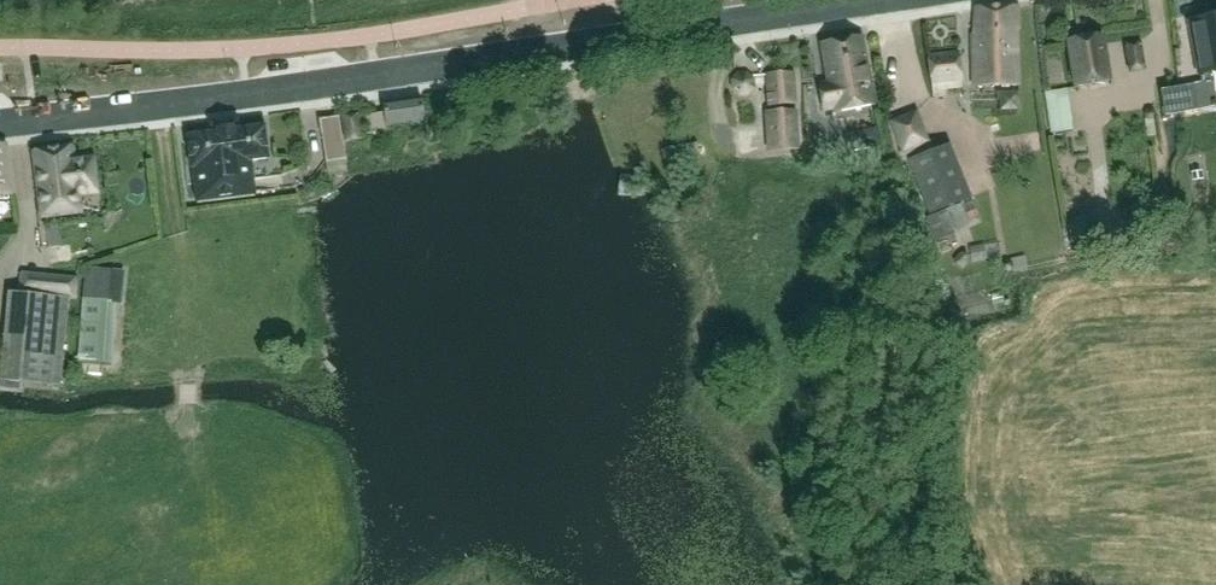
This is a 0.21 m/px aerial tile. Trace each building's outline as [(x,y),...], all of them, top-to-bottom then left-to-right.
[(1019,29),(1018,5),(976,6),(974,34),(972,34),(973,85),(1018,86),(1016,30),(1019,29)] [(1160,94),(1164,119),(1215,110),(1212,90),(1209,90),(1206,70),(1208,70),(1207,62),(1215,61),(1215,15),(1192,19),(1190,20),(1186,21),(1198,87),(1160,94)] [(1131,22),(1114,23),(1116,51),(1133,50),(1131,22)] [(819,82),(824,111),(831,110),(831,112),(876,104),(864,35),(820,44),(826,81),(819,82)] [(1076,87),(1108,82),(1101,35),(1069,40),(1076,87)] [(932,85),(963,81),(960,50),(930,53),(932,85)] [(793,72),(767,75),(770,106),(796,103),(793,72)] [(744,73),(741,73),(739,74),(737,75),(736,76),(735,78),(734,80),(733,82),(733,84),(734,87),(734,88),(736,90),(737,92),(740,93),(743,94),(746,94),(748,93),(750,91),(752,89),(753,87),(753,84),(753,82),(753,79),(752,77),(750,75),(748,74),(744,73)] [(386,125),(424,120),(421,96),(382,102),(384,113),(366,115),(368,133),(387,130),(386,125)] [(796,110),(767,112),(769,150),(797,149),(796,110)] [(904,148),(927,139),(916,112),(893,121),(904,148)] [(361,113),(342,115),(346,141),(365,139),(361,113)] [(346,157),(339,116),(320,118),(326,161),(346,157)] [(222,127),(230,198),(256,195),(251,160),(269,158),(264,125),(234,128),(234,125),(222,127)] [(196,202),(230,198),(222,127),(216,128),(216,131),(186,135),(190,168),(192,168),(196,202)] [(880,145),(877,127),(850,132),(853,150),(880,145)] [(697,142),(666,146),(668,160),(673,160),(674,167),(700,163),(697,142)] [(950,142),(910,157),(931,211),(971,195),(950,142)] [(11,194),(5,143),(0,144),(0,200),(10,199),(9,194),(11,194)] [(70,147),(36,151),(44,213),(77,209),(75,191),(94,189),(91,160),(71,162),(70,147)] [(936,240),(948,235),(950,242),(957,239),(954,233),(955,232),(948,215),(959,210),(956,203),(926,216),(936,240)] [(77,356),(76,361),(111,364),(112,358),(116,301),(121,302),(125,271),(86,266),(77,356)] [(20,272),(18,292),(69,298),(77,299),(79,277),(77,277),(77,275),(23,270),(22,272),(20,272)] [(61,385),(69,298),(18,292),(8,291),(0,378),(0,379),(61,385)]
